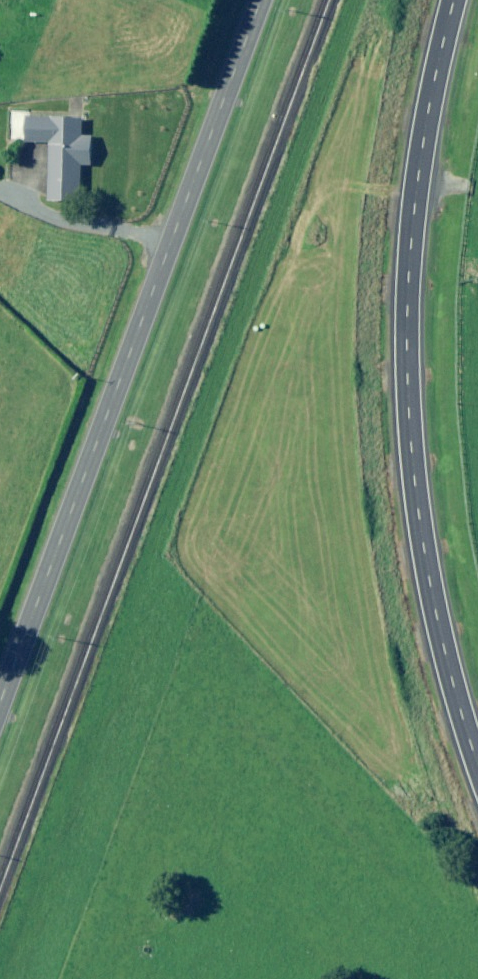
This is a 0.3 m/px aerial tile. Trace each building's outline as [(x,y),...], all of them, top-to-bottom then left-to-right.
[(86,113),(31,111),(30,143),(51,143),(49,203),(83,204),(86,113)]
